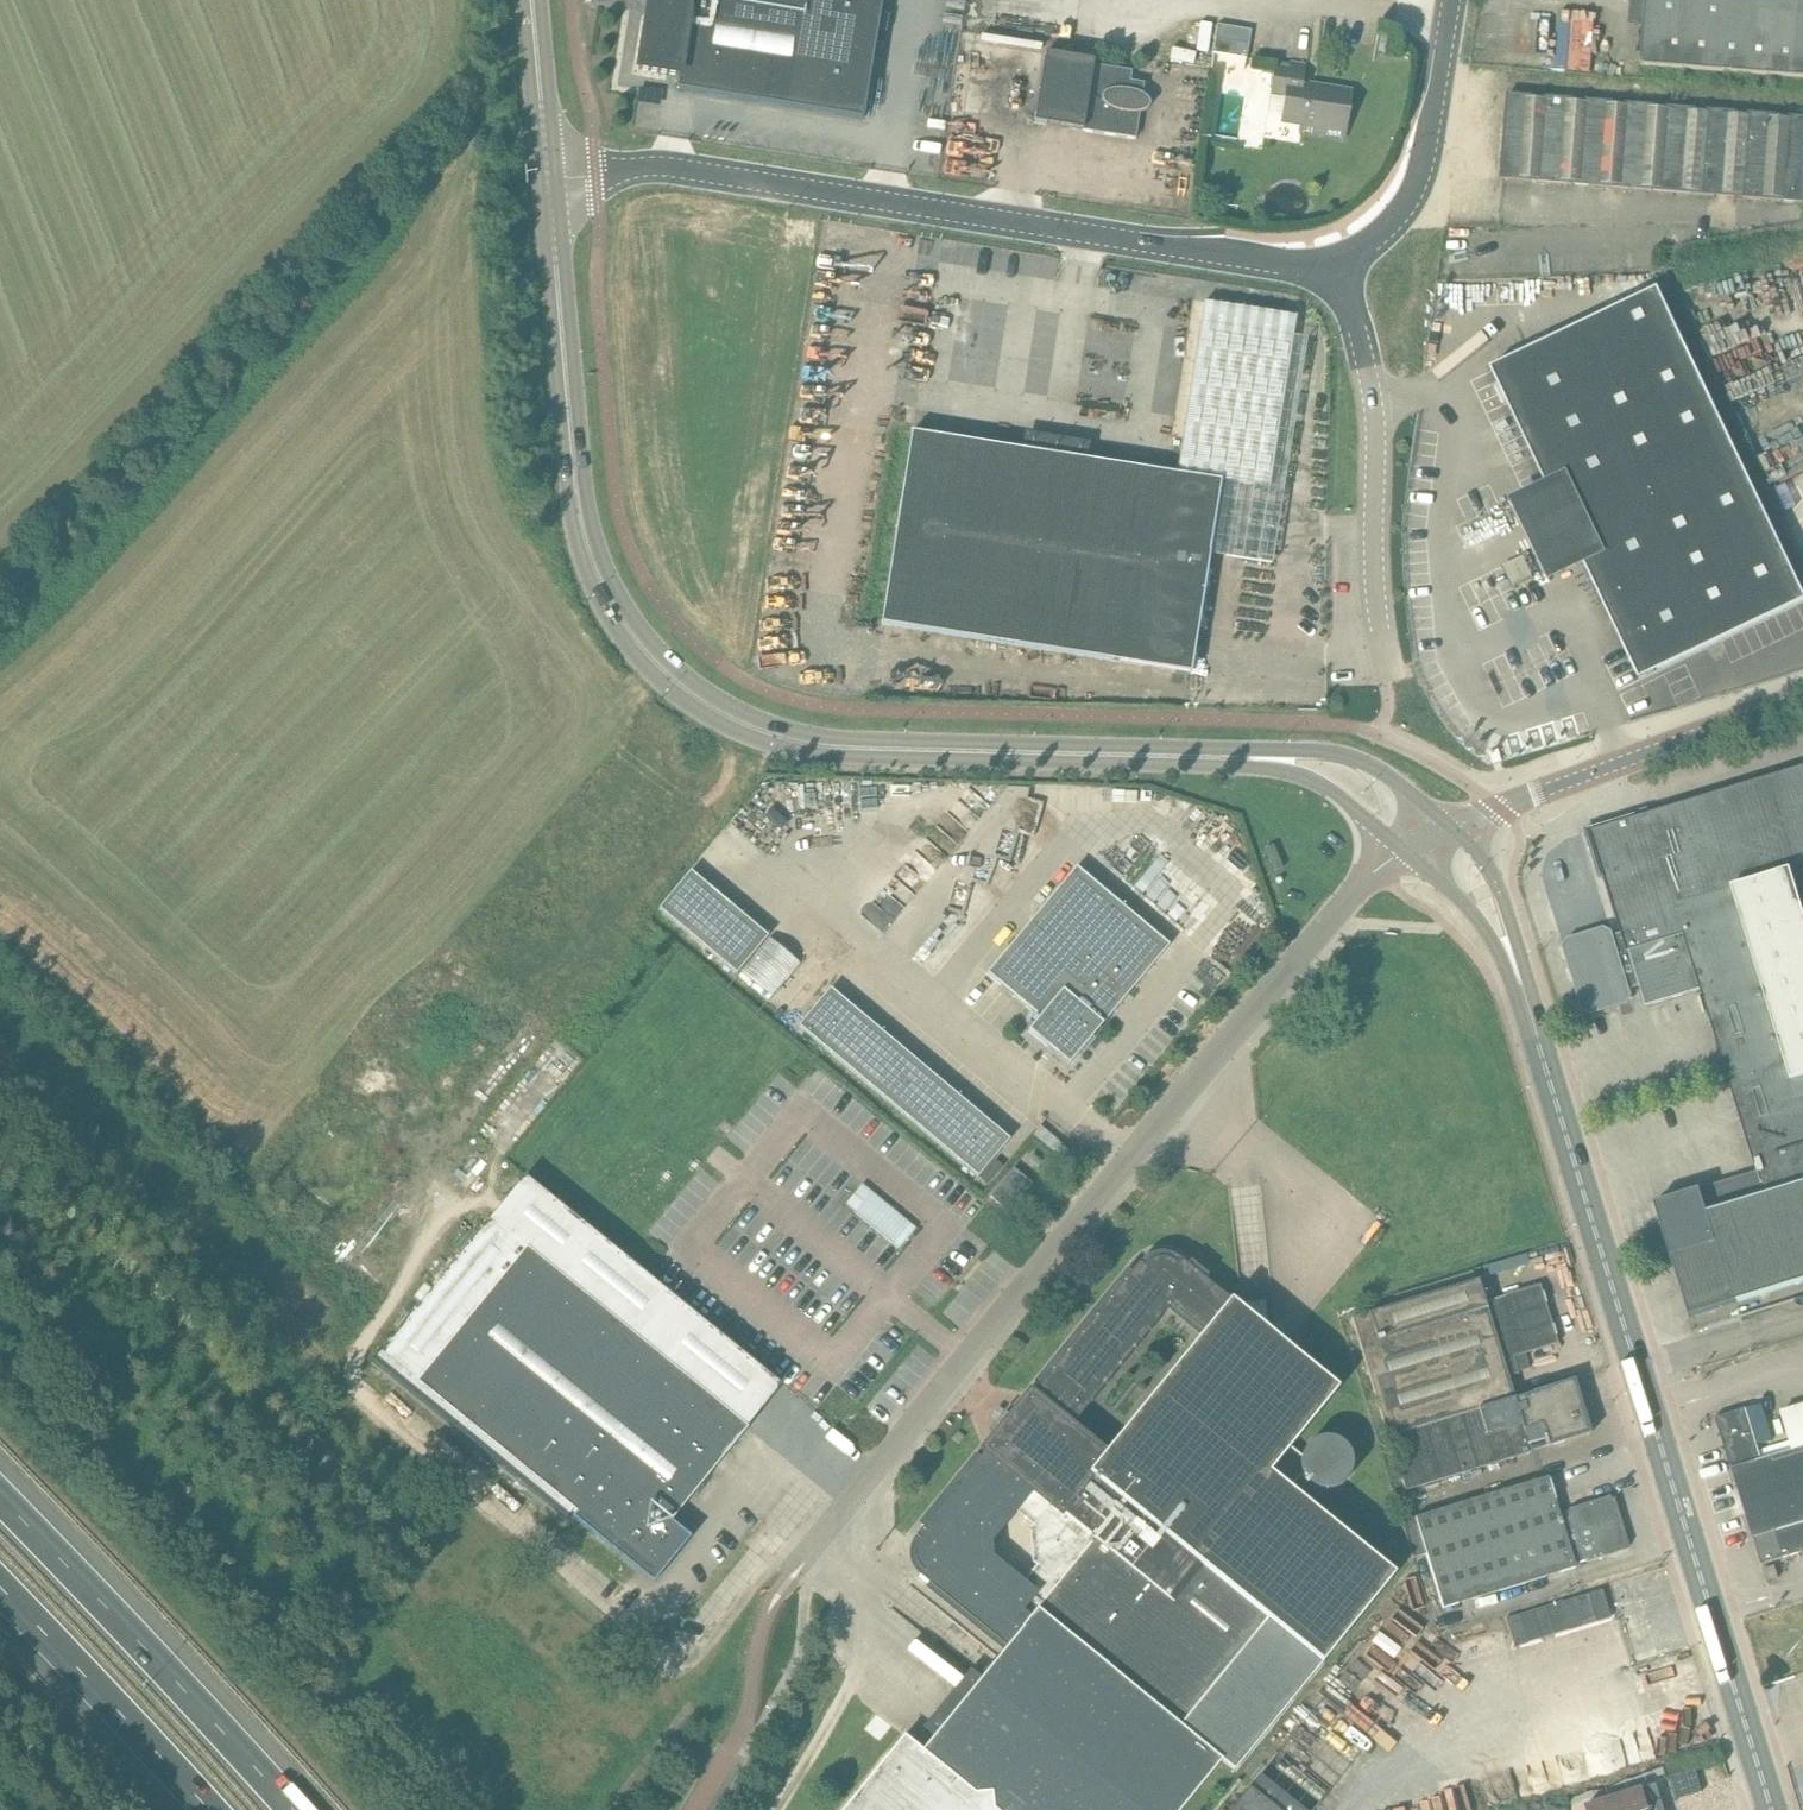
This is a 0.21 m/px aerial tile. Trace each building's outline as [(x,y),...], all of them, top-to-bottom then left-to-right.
[(639,69),(679,76),(678,81),(676,89),(863,119),(883,0),(649,0),(649,13),(648,13),(639,69)] [(1052,0),(983,0),(982,19),(1050,25),(1052,0)] [(1642,65),(1802,78),(1802,0),(1647,0),(1642,65)] [(1213,54),(1247,59),(1253,30),(1218,24),(1213,54)] [(1094,61),(1046,53),(1035,122),(1083,130),(1083,131),(1136,139),(1140,112),(1144,111),(1147,109),(1149,107),(1150,104),(1150,102),(1149,100),(1147,97),(1143,94),(1144,83),(1130,81),(1132,71),(1093,65),(1094,61)] [(1300,134),(1301,134),(1302,131),(1344,137),(1343,141),(1344,141),(1352,93),(1302,85),(1305,64),(1304,64),(1304,66),(1279,62),(1279,60),(1278,60),(1273,92),(1287,94),(1283,120),(1301,123),(1300,134)] [(1509,94),(1502,179),(1802,203),(1802,117),(1509,94)] [(1659,289),(1492,369),(1551,493),(1530,503),(1560,566),(1582,556),(1641,680),(1802,603),(1802,592),(1659,289)] [(912,433),(883,623),(1190,672),(1220,482),(1268,489),(1296,316),(1206,300),(1178,475),(1167,473),(912,433)] [(1690,1317),(1802,1282),(1802,767),(1591,832),(1622,933),(1612,936),(1611,933),(1605,930),(1569,941),(1566,947),(1585,1009),(1591,1013),(1627,1002),(1630,995),(1631,993),(1628,988),(1640,984),(1646,1006),(1701,989),(1756,1171),(1655,1202),(1690,1317)] [(1170,945),(1152,930),(1077,867),(988,973),(1040,1017),(1029,1030),(1031,1032),(1049,1048),(1046,1051),(1053,1057),(1056,1054),(1070,1065),(1170,945)] [(690,870),(660,907),(740,972),(770,935),(690,870)] [(1010,1139),(992,1124),(831,988),(800,1026),(979,1177),(1010,1139)] [(1032,1184),(1014,1170),(992,1197),(1010,1211),(1032,1184)] [(526,1175),(373,1363),(566,1521),(574,1511),(577,1513),(573,1517),(654,1584),(692,1537),(672,1521),(783,1385),(526,1175)] [(872,1191),(855,1211),(900,1248),(916,1228),(872,1191)] [(1162,1258),(1158,1259),(1154,1260),(1150,1261),(1147,1264),(1144,1267),(1140,1263),(1095,1317),(1038,1387),(1013,1418),(1007,1412),(998,1423),(1004,1429),(980,1459),(923,1528),(916,1537),(921,1541),(917,1547),(916,1552),(916,1560),(919,1566),(924,1572),(920,1577),(929,1584),(1007,1648),(924,1752),(905,1736),(844,1809),(1181,1809),(1221,1760),(1234,1771),(1396,1573),(1289,1490),(1302,1475),(1311,1485),(1322,1489),(1333,1489),(1344,1484),(1351,1475),(1353,1464),(1350,1450),(1343,1442),(1332,1437),(1321,1437),(1310,1442),(1304,1449),(1301,1455),(1291,1448),(1339,1389),(1180,1259),(1176,1263),(1174,1262),(1171,1260),(1169,1260),(1165,1259),(1162,1258)] [(1506,1304),(1488,1310),(1479,1280),(1351,1319),(1385,1427),(1512,1388),(1509,1377),(1519,1374),(1514,1357),(1559,1343),(1558,1342),(1553,1344),(1536,1287),(1541,1286),(1541,1284),(1504,1296),(1506,1304)] [(1570,1382),(1575,1381),(1575,1379),(1532,1392),(1533,1393),(1516,1398),(1512,1388),(1385,1427),(1404,1491),(1591,1434),(1591,1432),(1586,1434),(1580,1414),(1587,1411),(1584,1400),(1577,1402),(1570,1382)] [(1716,1418),(1753,1539),(1754,1539),(1762,1565),(1802,1552),(1802,1407),(1783,1413),(1794,1450),(1762,1460),(1747,1408),(1716,1418)] [(1442,1609),(1572,1569),(1576,1568),(1575,1564),(1586,1561),(1586,1562),(1627,1550),(1610,1496),(1570,1509),(1570,1510),(1560,1514),(1548,1477),(1400,1522),(1412,1559),(1426,1555),(1442,1609)] [(1767,1581),(1779,1577),(1775,1566),(1764,1569),(1767,1581)] [(1506,1619),(1515,1647),(1611,1618),(1604,1590),(1506,1619)] [(900,1629),(878,1656),(930,1697),(941,1683),(947,1687),(957,1674),(900,1629)] [(1260,1775),(1231,1809),(1303,1809),(1260,1775)] [(1657,1784),(1586,1806),(1587,1809),(1665,1809),(1657,1784)]
